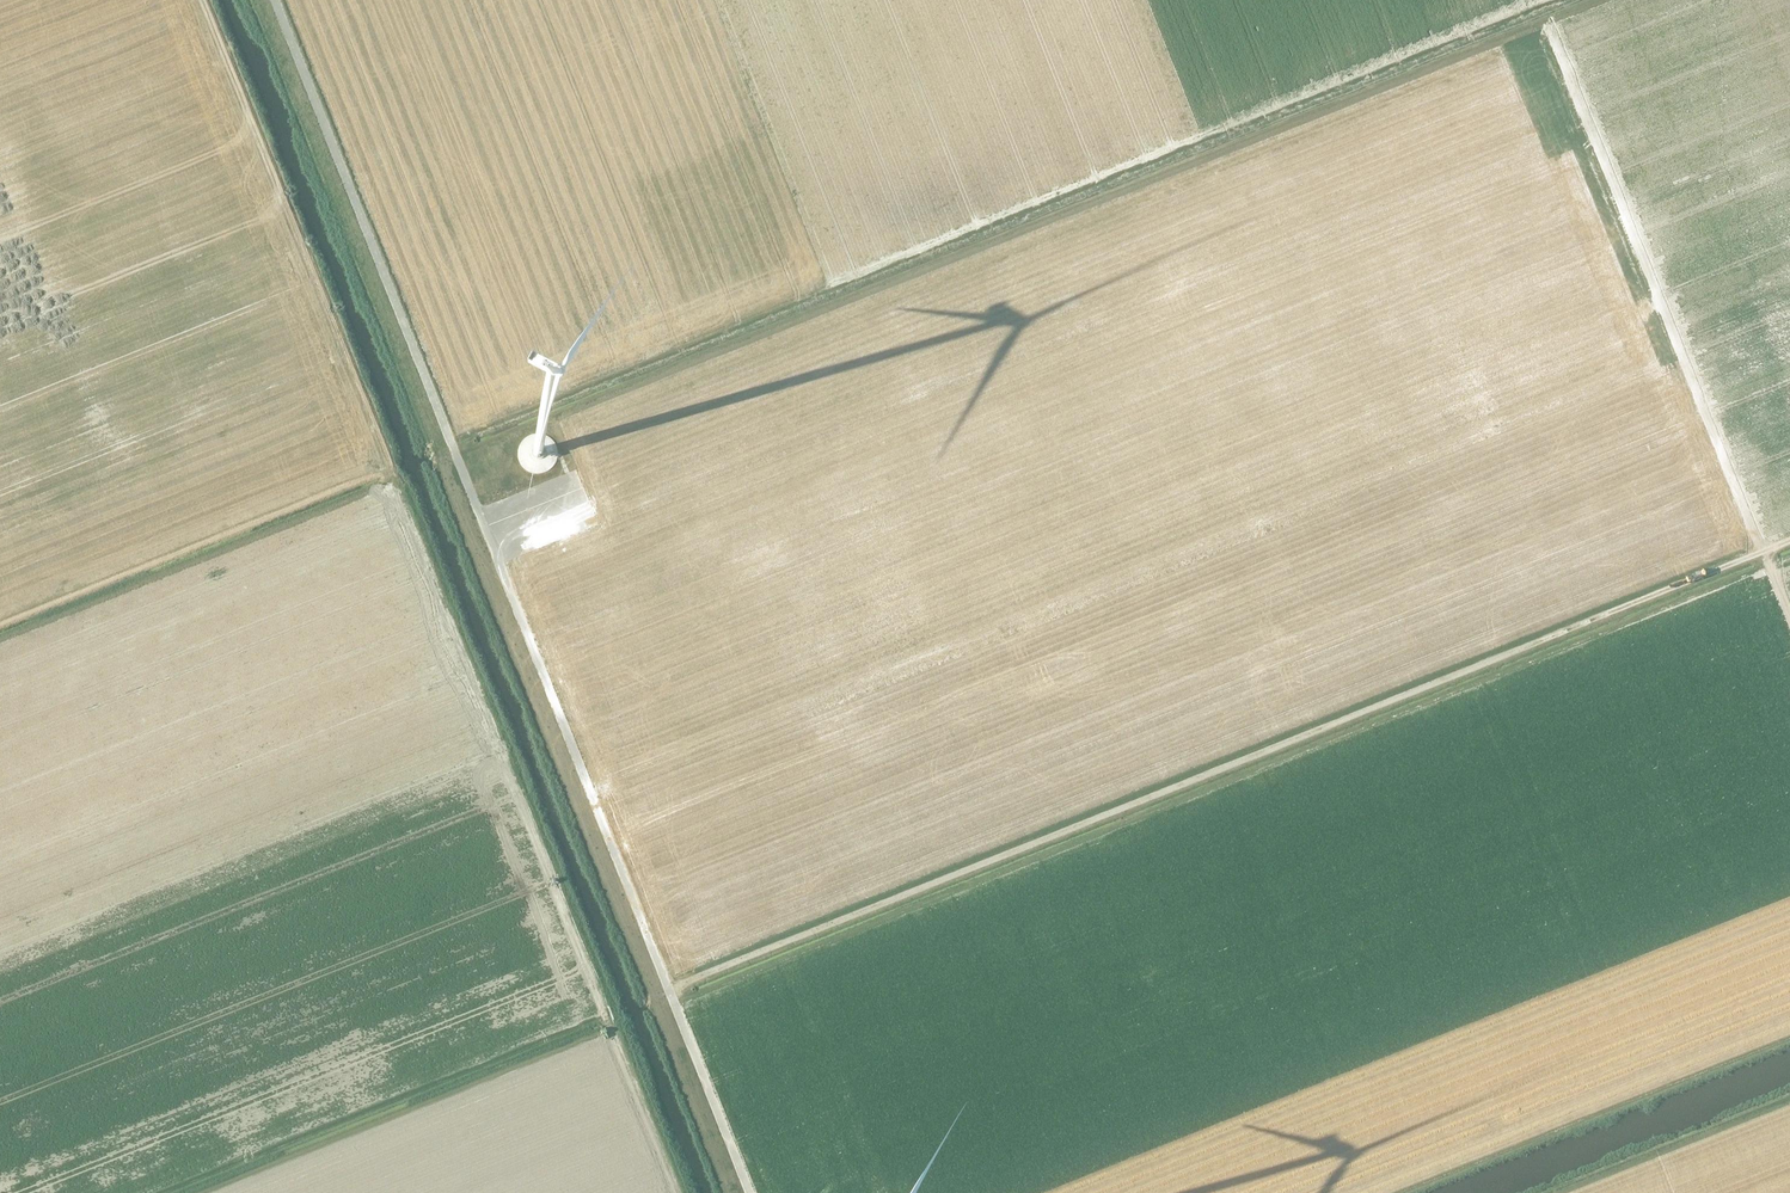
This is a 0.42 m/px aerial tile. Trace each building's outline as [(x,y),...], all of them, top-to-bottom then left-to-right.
[(537,448),(536,448),(536,449),(535,449),(534,449),(533,450),(532,450),(532,451),(532,452),(531,452),(531,453),(531,454),(531,455),(531,456),(532,457),(532,458),(533,458),(533,459),(534,459),(535,460),(536,460),(537,460),(538,460),(539,460),(539,459),(540,459),(541,459),(541,458),(542,458),(542,457),(542,456),(543,455),(543,454),(543,453),(542,453),(542,452),(542,451),(541,451),(541,450),(540,449),(539,449),(538,449),(537,448)]
